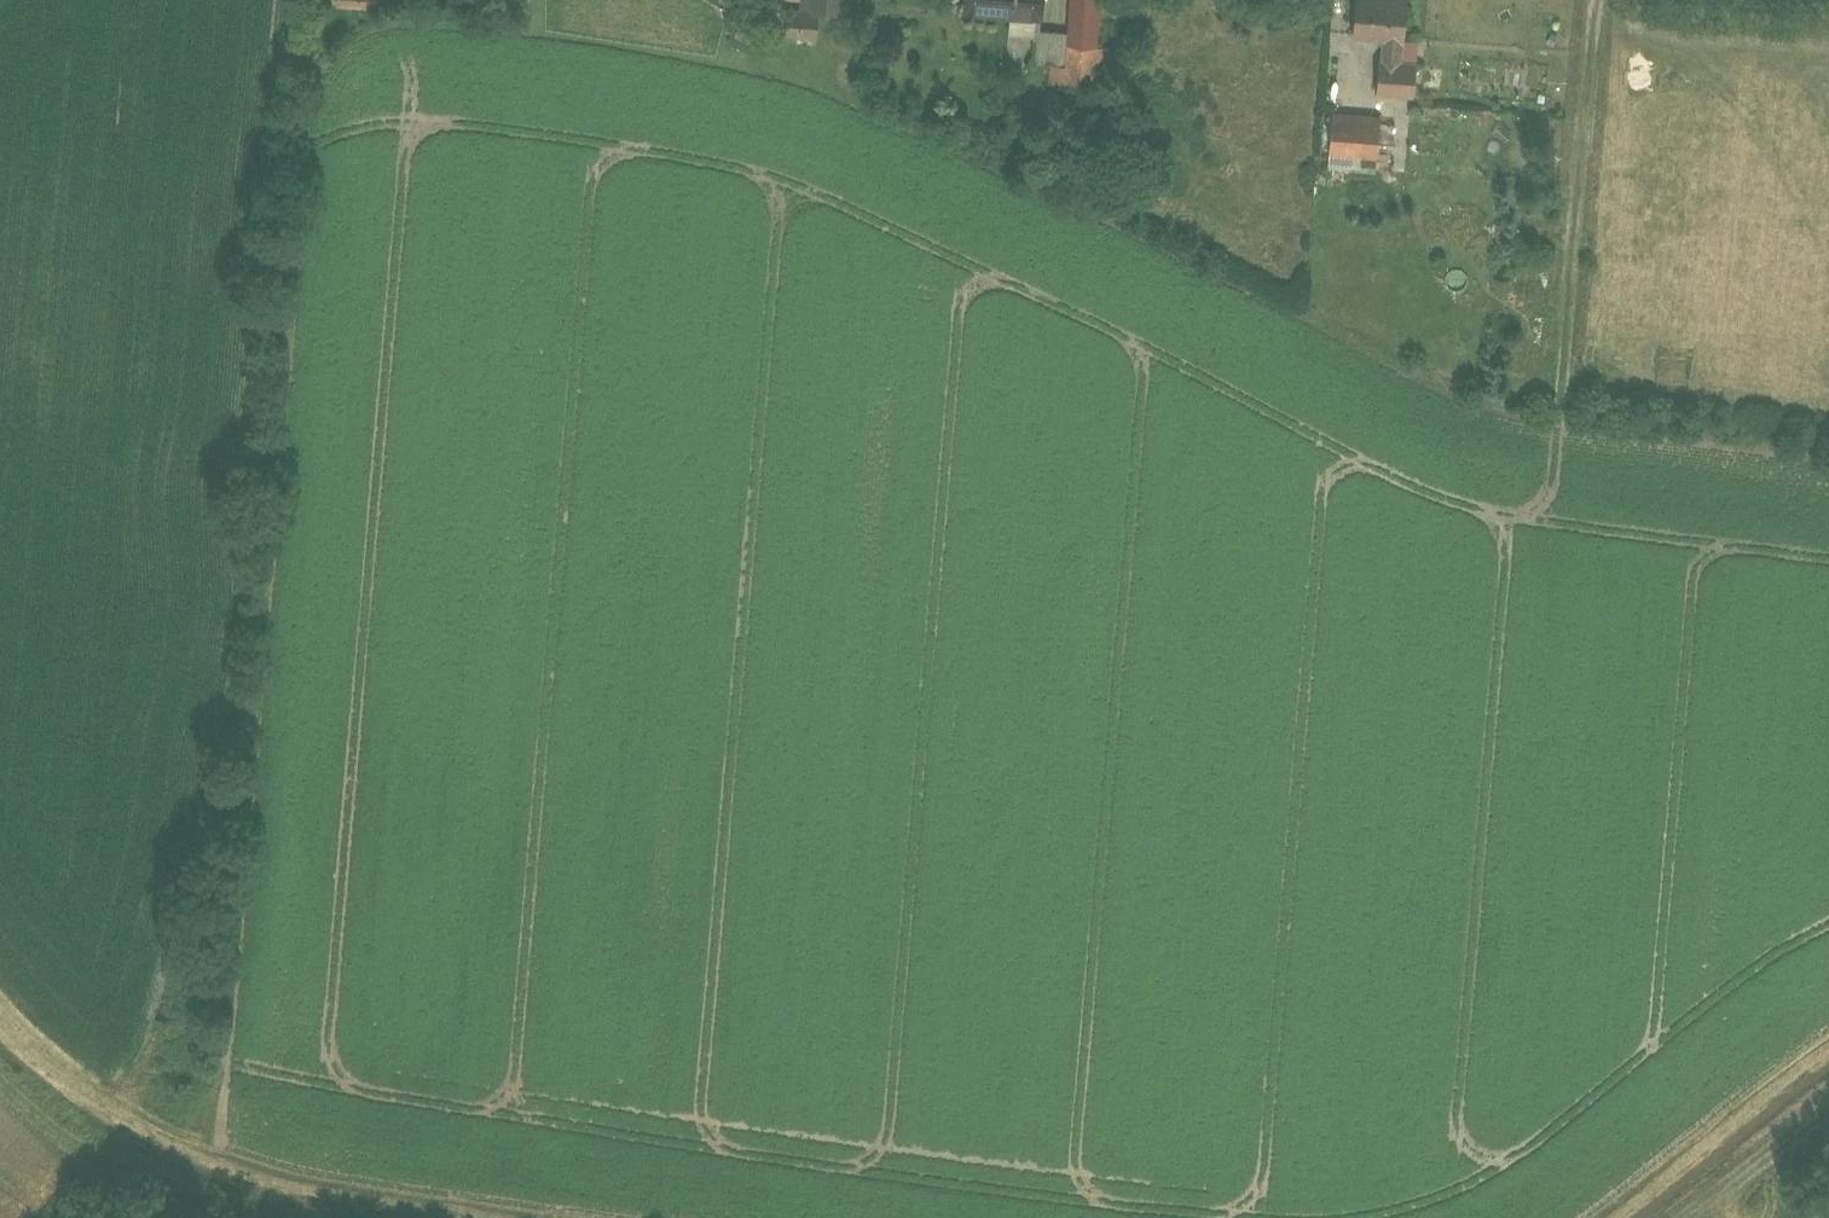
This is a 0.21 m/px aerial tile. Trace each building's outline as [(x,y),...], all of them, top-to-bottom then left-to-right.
[(963,4),(1008,8),(1007,27),(1037,30),(1039,8),(1043,8),(1044,0),(964,0),(963,4)] [(1067,24),(1065,56),(1049,56),(1048,75),(1099,78),(1103,0),(1068,0),(1067,24)] [(1350,33),(1380,35),(1376,88),(1415,90),(1418,42),(1405,41),(1408,0),(1353,0),(1350,33)] [(818,4),(787,1),(785,28),(816,31),(818,4)] [(1381,107),(1332,105),(1329,164),(1377,167),(1381,107)]
